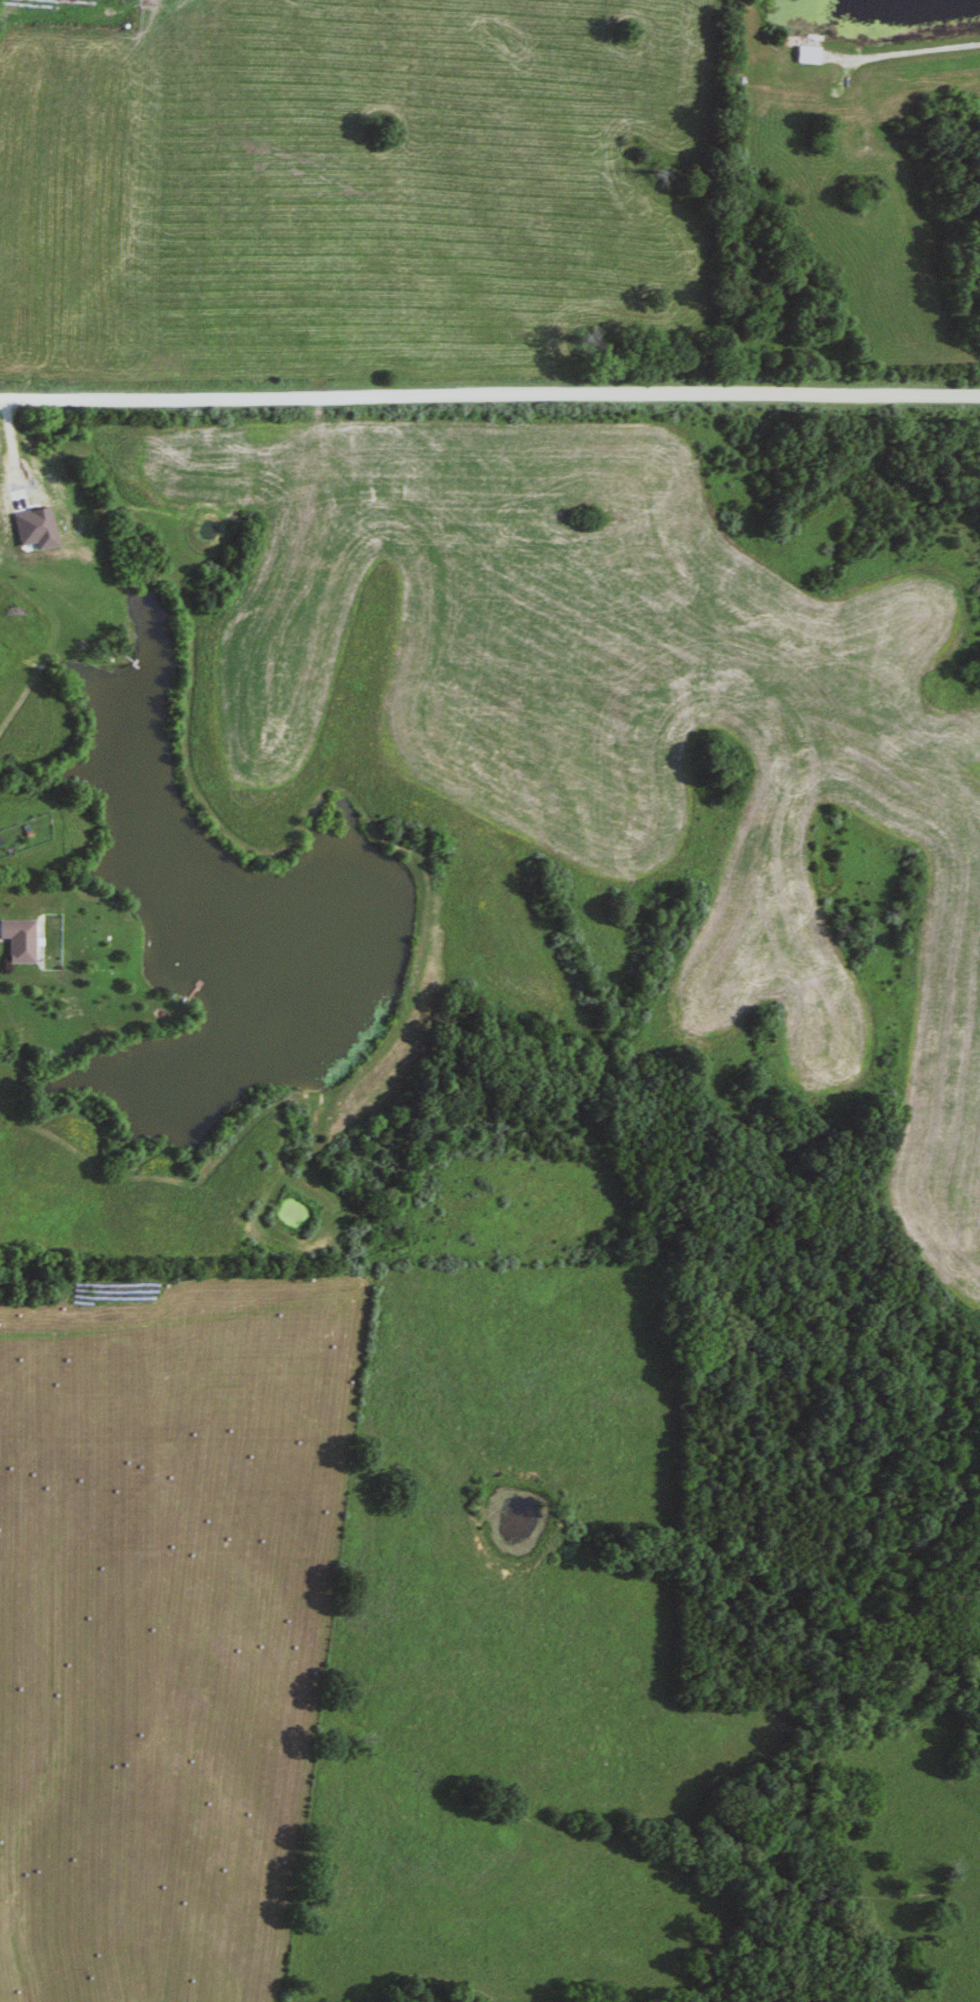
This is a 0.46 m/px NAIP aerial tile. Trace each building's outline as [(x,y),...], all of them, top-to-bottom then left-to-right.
[(28,920),(0,920),(0,938),(3,938),(3,963),(27,963),(28,920)]
